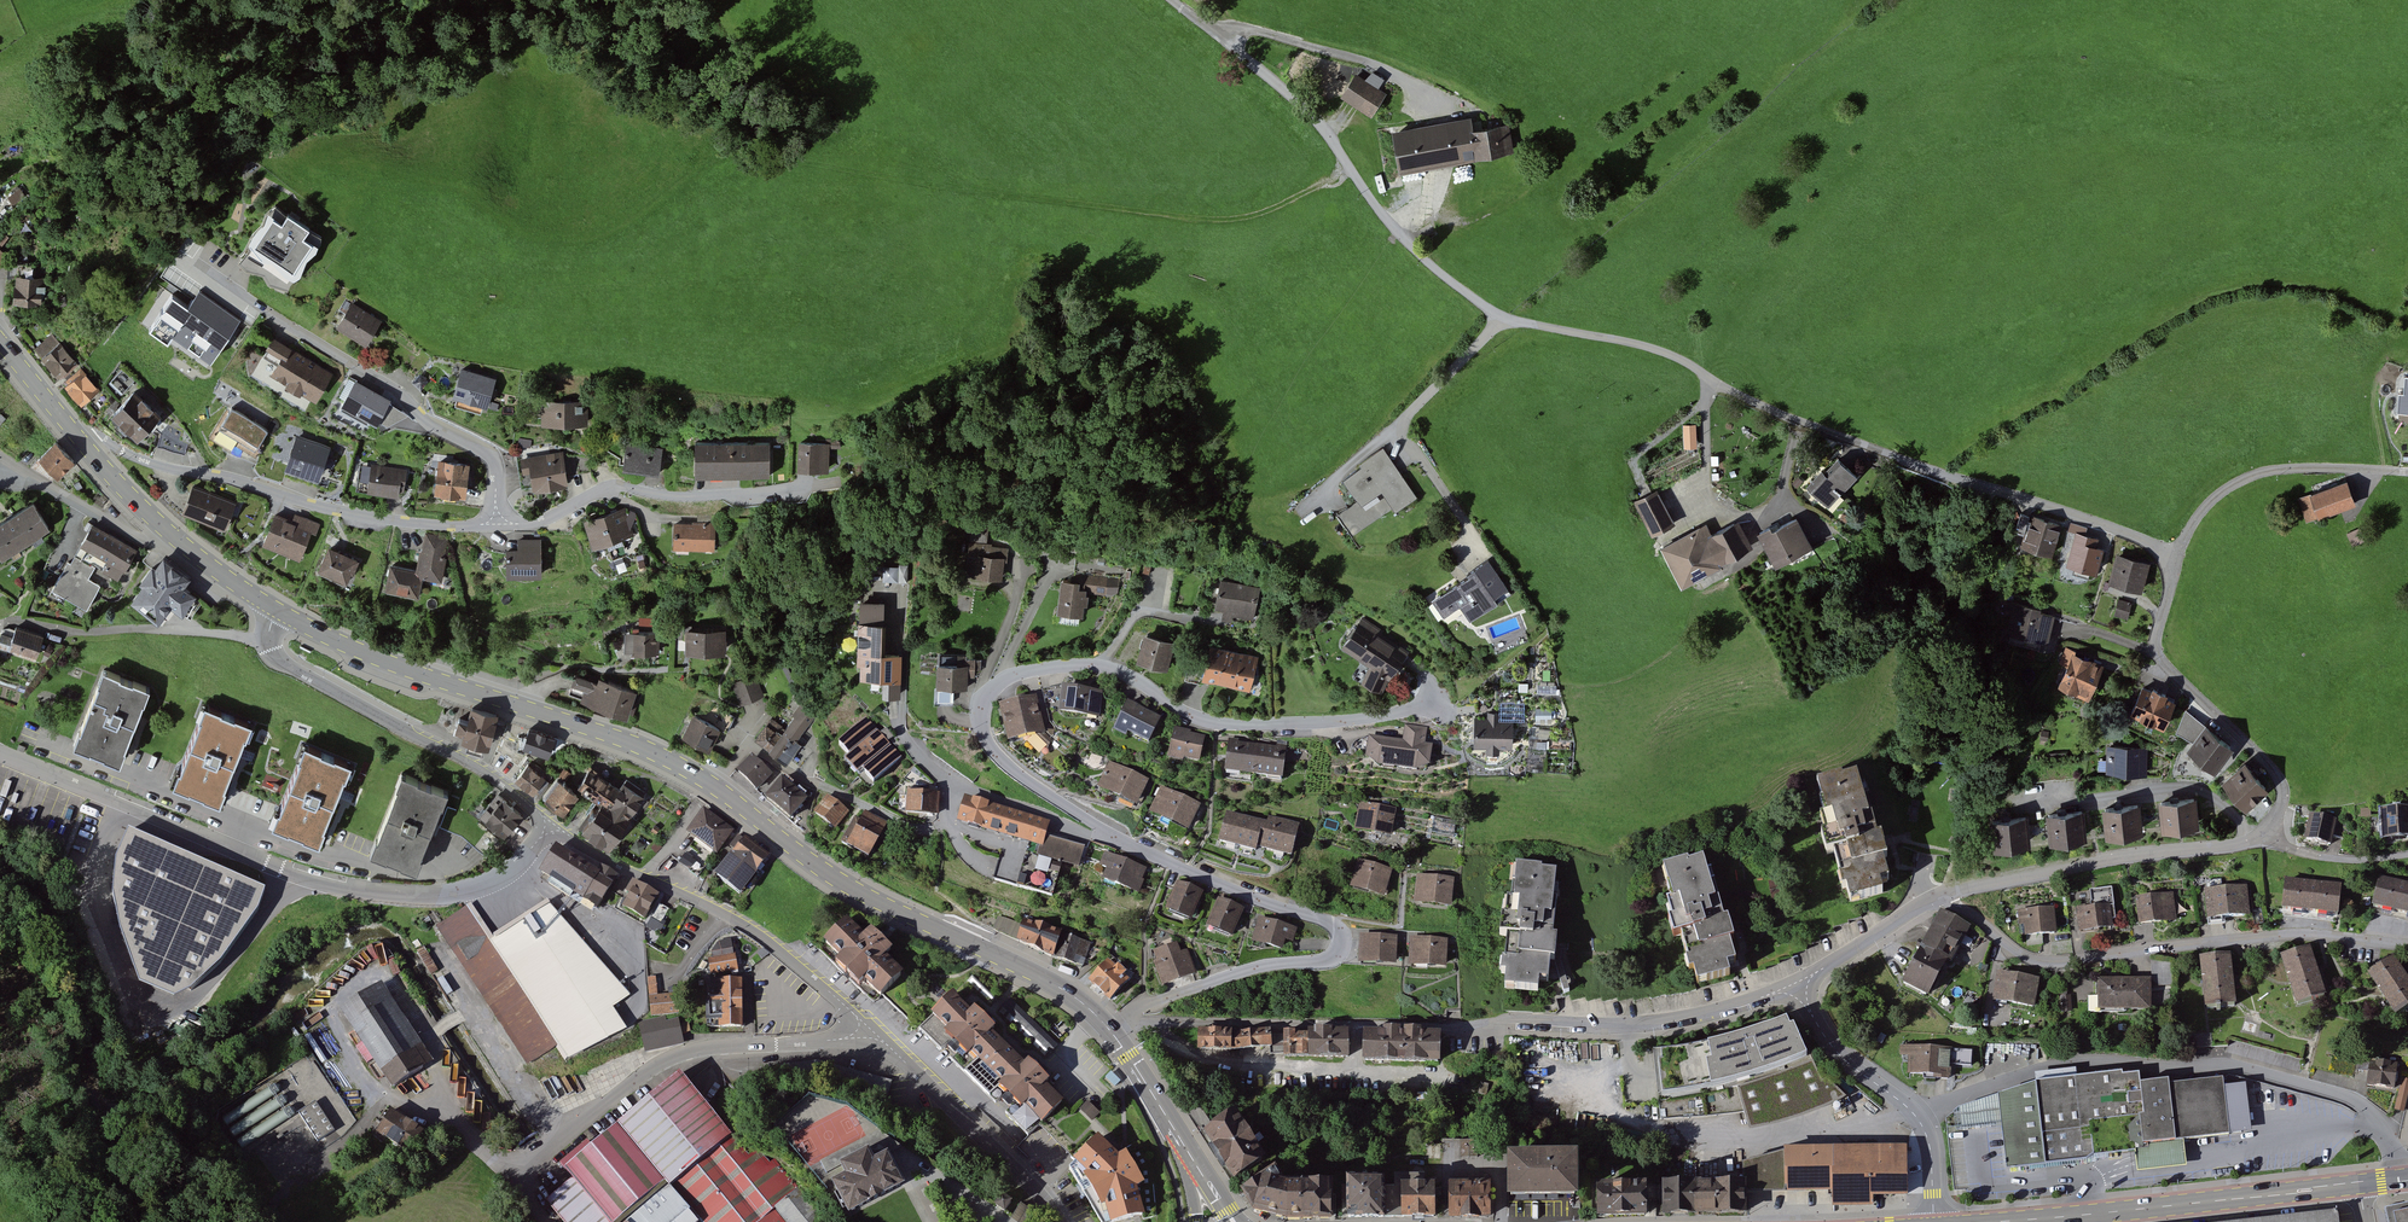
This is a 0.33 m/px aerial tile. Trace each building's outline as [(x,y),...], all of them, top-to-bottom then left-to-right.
[(1365,81),(1356,75),(1340,100),(1371,120),(1387,96),(1378,90),(1384,81),(1373,74),(1365,81)] [(1471,120),(1393,135),(1401,176),(1514,154),(1509,127),(1474,134),(1471,120)] [(1617,178),(1612,171),(1604,177),(1609,184),(1617,178)] [(88,204),(77,216),(86,225),(97,213),(88,204)] [(321,240),(275,209),(268,216),(265,227),(253,239),(249,249),(247,254),(238,266),(244,273),(251,275),(263,278),(266,287),(288,295),(290,289),(294,285),(300,282),(308,264),(317,255),(318,250),(321,247),(321,240)] [(54,227),(49,220),(41,228),(46,234),(54,227)] [(0,235),(0,250),(9,238),(2,232),(0,235)] [(9,260),(0,251),(0,269),(9,260)] [(15,289),(14,289),(13,307),(41,308),(41,302),(45,303),(46,289),(42,289),(42,280),(36,279),(36,264),(8,263),(7,280),(15,280),(15,289)] [(214,355),(244,312),(200,283),(195,291),(177,279),(148,320),(172,336),(177,329),(214,355)] [(381,319),(352,300),(336,324),(366,343),(381,319)] [(53,333),(35,347),(61,378),(80,363),(61,340),(59,341),(53,333)] [(332,371),(272,334),(266,343),(268,344),(264,350),(276,358),(270,369),(286,379),(285,380),(300,389),(301,388),(316,397),(332,371)] [(496,375),(461,364),(452,392),(487,403),(496,375)] [(68,380),(65,382),(81,402),(99,388),(83,367),(83,368),(81,366),(66,378),(68,380)] [(391,397),(355,376),(341,400),(343,401),(340,405),(367,421),(370,417),(377,421),(379,418),(387,422),(409,412),(389,400),(391,397)] [(135,385),(111,410),(137,436),(161,410),(135,385)] [(542,421),(588,421),(588,399),(541,399),(542,421)] [(499,402),(491,400),(489,407),(497,409),(499,402)] [(267,427),(231,405),(218,425),(216,424),(209,435),(229,447),(232,441),(256,455),(264,442),(260,439),(267,427)] [(164,424),(157,444),(164,448),(185,453),(191,435),(164,424)] [(331,444),(296,430),(284,461),(319,474),(331,444)] [(621,467),(658,473),(662,444),(637,440),(638,436),(620,433),(618,441),(625,442),(621,467)] [(1695,433),(1683,434),(1684,446),(1696,445),(1695,433)] [(798,466),(828,467),(829,445),(840,446),(840,438),(826,437),(826,440),(799,439),(798,466)] [(694,472),(770,472),(770,439),(695,438),(694,472)] [(58,441),(41,457),(60,477),(76,461),(58,441)] [(1360,464),(1342,476),(1359,500),(1338,513),(1353,535),(1394,508),(1395,510),(1418,495),(1383,444),(1358,461),(1360,464)] [(533,488),(568,484),(564,450),(516,456),(520,487),(533,486),(533,488)] [(470,460),(438,456),(434,489),(466,493),(470,460)] [(1857,473),(1841,458),(1828,473),(1825,470),(1810,488),(1829,505),(1857,473)] [(408,467),(371,461),(367,489),(398,493),(399,488),(404,489),(408,467)] [(1803,480),(1799,475),(1792,482),(1797,486),(1803,480)] [(2353,480),(2302,499),(2311,523),(2362,504),(2353,480)] [(237,500),(193,482),(182,509),(226,527),(237,500)] [(1657,488),(1633,501),(1651,534),(1675,521),(1657,488)] [(0,525),(0,547),(6,557),(52,528),(36,502),(0,525)] [(625,506),(583,519),(592,547),(634,533),(625,506)] [(292,517),(275,510),(262,541),(300,556),(311,529),(316,531),(320,522),(295,511),(292,517)] [(2015,526),(2024,529),(2029,514),(2020,511),(2015,526)] [(1770,522),(1756,530),(1775,565),(1814,543),(1797,512),(1772,526),(1770,522)] [(2062,523),(2030,512),(2020,542),(2052,553),(2062,523)] [(674,548),(714,549),(715,526),(718,526),(718,515),(697,515),(697,520),(692,519),(692,521),(675,520),(674,548)] [(1712,533),(1706,522),(1662,545),(1682,583),(1721,562),(1721,560),(1752,544),(1738,519),(1712,533)] [(2068,529),(2075,531),(2085,534),(2087,526),(2070,521),(2068,529)] [(995,525),(972,522),(967,561),(966,561),(965,564),(972,574),(1003,578),(1005,561),(1008,562),(1010,546),(993,543),(995,525)] [(138,550),(94,524),(82,545),(110,561),(104,571),(120,580),(138,550)] [(2366,528),(2352,534),(2358,548),(2372,541),(2366,528)] [(2085,534),(2075,531),(2066,563),(2097,572),(2105,546),(2097,544),(2099,538),(2085,534)] [(416,565),(390,560),(385,584),(387,585),(387,587),(401,590),(402,588),(419,592),(423,574),(442,578),(447,554),(446,554),(449,537),(426,532),(422,550),(420,550),(416,565)] [(518,546),(506,547),(507,573),(542,572),(541,537),(518,537),(518,546)] [(360,557),(328,542),(318,565),(320,565),(319,568),(332,575),(334,572),(347,578),(352,568),(354,569),(360,557)] [(2150,561),(2116,551),(2108,579),(2142,589),(2150,561)] [(1076,553),(1073,572),(1089,574),(1092,555),(1076,553)] [(1497,594),(1509,586),(1489,557),(1469,570),(1470,573),(1430,600),(1443,619),(1460,607),(1470,621),(1501,599),(1497,594)] [(87,579),(93,569),(75,559),(72,565),(69,563),(53,590),(88,609),(101,586),(87,579)] [(190,580),(163,560),(155,570),(152,568),(139,585),(142,587),(131,602),(160,623),(171,607),(183,616),(196,598),(184,588),(190,580)] [(1061,576),(1057,610),(1083,613),(1084,602),(1088,603),(1089,591),(1106,593),(1107,592),(1119,593),(1121,577),(1089,574),(1073,572),(1072,572),(1072,577),(1061,576)] [(1262,585),(1221,576),(1215,604),(1223,605),(1221,615),(1253,623),(1262,585)] [(849,593),(849,597),(855,597),(855,595),(861,595),(861,584),(844,584),(844,593),(849,593)] [(859,619),(858,619),(857,663),(860,663),(860,677),(882,678),(881,695),(902,695),(903,650),(885,649),(886,620),(884,620),(884,599),(860,598),(859,619)] [(2041,607),(2002,598),(2000,608),(2012,611),(2008,631),(2011,631),(2008,640),(2039,648),(2041,638),(2048,640),(2055,613),(2040,610),(2041,607)] [(2134,602),(2119,599),(2115,615),(2130,618),(2134,602)] [(1361,682),(1383,691),(1393,670),(1408,649),(1363,615),(1341,646),(1368,665),(1361,682)] [(685,649),(726,650),(726,625),(686,624),(685,649)] [(45,638),(18,629),(12,649),(39,658),(45,638)] [(632,651),(659,651),(660,630),(624,630),(624,649),(632,649),(632,651)] [(1136,660),(1168,669),(1176,640),(1144,631),(1136,660)] [(1204,677),(1250,689),(1259,654),(1211,641),(1206,660),(1191,656),(1185,678),(1203,683),(1204,677)] [(2104,662),(2066,645),(2060,658),(2067,661),(2058,680),(2073,686),(2071,689),(2089,697),(2104,662)] [(939,660),(937,660),(936,685),(934,685),(934,703),(953,704),(953,687),(967,687),(968,676),(975,676),(975,669),(981,670),(982,658),(976,658),(976,656),(968,656),(968,651),(958,651),(958,654),(939,653),(939,660)] [(635,692),(636,689),(599,675),(599,676),(588,671),(586,674),(574,669),(571,679),(572,680),(568,688),(581,693),(580,695),(628,714),(628,712),(633,714),(641,694),(635,692)] [(154,689),(106,671),(78,745),(125,763),(154,689)] [(756,674),(731,684),(740,704),(764,694),(756,674)] [(1556,684),(1537,683),(1537,692),(1556,693),(1556,684)] [(2152,688),(2142,683),(2129,710),(2163,726),(2176,698),(2166,694),(2168,690),(2153,684),(2152,688)] [(1059,709),(1063,684),(1042,688),(1048,712),(1059,710),(1059,709)] [(1059,709),(1100,716),(1104,690),(1063,684),(1059,709)] [(1044,732),(1046,731),(1037,694),(999,703),(1008,740),(1033,734),(1047,749),(1051,739),(1044,732)] [(1128,731),(1149,742),(1162,716),(1127,699),(1113,729),(1126,735),(1128,731)] [(785,726),(769,747),(786,761),(802,741),(797,737),(816,713),(801,701),(792,712),(795,714),(785,726)] [(1499,701),(1499,711),(1498,719),(1513,719),(1525,720),(1525,702),(1499,701)] [(1551,706),(1535,707),(1535,717),(1551,717),(1551,706)] [(255,725),(209,707),(178,785),(224,803),(255,725)] [(712,722),(693,713),(682,734),(710,748),(720,728),(727,732),(735,717),(719,708),(712,722)] [(2191,739),(2204,723),(2186,708),(2175,732),(2191,739)] [(501,716),(473,709),(470,722),(462,720),(460,731),(469,733),(467,741),(493,748),(501,716)] [(1487,717),(1474,717),(1474,743),(1486,743),(1486,749),(1500,750),(1500,744),(1513,744),(1513,719),(1498,719),(1499,711),(1488,711),(1487,717)] [(769,747),(785,726),(771,715),(754,736),(769,747)] [(866,716),(839,740),(850,753),(845,758),(857,772),(862,768),(874,781),(902,757),(866,716)] [(2234,744),(2205,721),(2204,723),(2191,739),(2186,745),(2215,768),(2234,744)] [(1415,769),(1430,763),(1433,743),(1426,742),(1429,727),(1405,723),(1403,739),(1369,734),(1366,755),(1377,764),(1415,769)] [(1184,757),(1200,761),(1206,735),(1191,732),(1192,729),(1175,725),(1167,756),(1183,760),(1184,757)] [(2049,730),(2041,729),(2040,738),(2047,739),(2049,730)] [(557,739),(531,730),(525,749),(551,757),(557,739)] [(1224,770),(1283,777),(1287,745),(1276,744),(1276,746),(1239,741),(1239,739),(1229,737),(1224,770)] [(2148,745),(2107,744),(2106,771),(2147,773),(2148,745)] [(789,763),(800,769),(809,755),(798,748),(789,763)] [(354,766),(309,749),(279,825),(324,843),(354,766)] [(752,753),(736,769),(756,789),(773,773),(752,753)] [(2245,758),(2222,777),(2245,805),(2268,785),(2245,758)] [(1097,786),(1137,805),(1149,779),(1109,760),(1097,786)] [(547,779),(530,765),(517,781),(535,795),(547,779)] [(1842,770),(1817,777),(1826,809),(1820,811),(1824,827),(1820,828),(1826,849),(1834,847),(1840,869),(1838,870),(1842,883),(1846,882),(1850,896),(1883,886),(1881,877),(1890,874),(1884,852),(1887,851),(1881,830),(1877,831),(1864,783),(1861,784),(1857,769),(1843,773),(1842,770)] [(581,789),(603,804),(584,832),(611,851),(646,799),(624,784),(620,789),(593,771),(581,789)] [(782,775),(764,795),(790,818),(808,798),(782,775)] [(452,794),(406,776),(376,854),(421,872),(452,794)] [(580,796),(561,781),(547,800),(565,814),(580,796)] [(1149,811),(1188,829),(1201,803),(1161,785),(1149,811)] [(907,798),(901,798),(900,810),(905,810),(905,811),(938,813),(940,792),(907,790),(907,798)] [(828,793),(814,811),(836,828),(849,811),(828,793)] [(1051,820),(965,794),(957,820),(1030,842),(1025,860),(1017,885),(1053,895),(1063,862),(1078,867),(1085,846),(1046,834),(1051,820)] [(2196,794),(2158,798),(2161,827),(2199,822),(2196,794)] [(525,816),(502,798),(485,818),(507,837),(525,816)] [(2140,800),(2102,804),(2105,833),(2143,828),(2140,800)] [(1355,829),(1391,836),(1397,808),(1361,801),(1355,829)] [(2084,806),(2046,811),(2049,839),(2087,834),(2084,806)] [(2388,810),(2390,844),(2407,843),(2407,809),(2388,810)] [(738,832),(705,810),(688,836),(720,858),(738,832)] [(887,822),(865,810),(861,818),(856,815),(842,841),(869,855),(887,822)] [(1257,846),(1292,854),(1300,823),(1269,815),(1267,821),(1226,810),(1218,841),(1256,851),(1257,846)] [(2028,813),(1990,817),(1993,845),(2031,841),(2028,813)] [(2342,822),(2313,814),(2306,841),(2334,849),(2342,822)] [(1434,816),(1431,833),(1454,837),(1457,820),(1434,816)] [(259,905),(265,886),(129,825),(116,854),(111,891),(138,980),(174,994),(192,987),(224,953),(259,905)] [(773,858),(747,840),(721,877),(747,895),(773,858)] [(558,848),(542,875),(600,909),(619,878),(604,870),(602,874),(558,848)] [(1147,868),(1105,851),(1100,864),(1106,867),(1102,878),(1139,892),(1145,879),(1143,878),(1147,868)] [(993,877),(1017,885),(1025,860),(1001,852),(993,877)] [(1687,853),(1662,861),(1672,893),(1666,895),(1670,911),(1667,912),(1673,932),(1680,930),(1687,953),(1685,953),(1689,967),(1693,965),(1697,979),(1731,969),(1728,959),(1737,957),(1730,935),(1734,934),(1727,912),(1723,913),(1709,866),(1706,867),(1702,852),(1688,856),(1687,853)] [(1350,886),(1385,896),(1393,869),(1359,859),(1350,886)] [(1542,863),(1517,860),(1513,894),(1507,893),(1505,909),(1501,909),(1499,930),(1506,931),(1504,955),(1502,954),(1501,968),(1505,969),(1504,983),(1539,986),(1540,976),(1549,977),(1551,954),(1555,955),(1557,932),(1553,932),(1558,882),(1555,882),(1556,867),(1542,865),(1542,863)] [(1415,902),(1452,906),(1455,877),(1417,874),(1415,902)] [(1203,891),(1177,880),(1165,908),(1191,919),(1203,891)] [(2386,880),(2380,912),(2407,918),(2407,884),(2386,880)] [(646,920),(659,898),(660,896),(635,882),(628,894),(632,896),(625,908),(646,920)] [(2350,889),(2289,882),(2285,915),(2346,921),(2350,889)] [(2249,886),(2209,892),(2213,924),(2254,918),(2249,886)] [(2094,908),(2079,910),(2082,935),(2118,929),(2114,907),(2117,906),(2115,888),(2092,892),(2094,908)] [(2175,894),(2140,900),(2144,927),(2180,922),(2175,894)] [(1245,908),(1218,896),(1205,925),(1232,937),(1245,908)] [(470,907),(435,926),(529,1067),(561,1047),(571,1062),(631,1032),(616,1010),(634,997),(550,904),(493,941),(470,907)] [(2057,908),(2020,912),(2023,939),(2060,935),(2057,908)] [(1945,912),(1909,985),(1939,999),(1974,927),(1945,912)] [(998,916),(993,928),(1053,957),(1083,967),(1085,960),(1089,962),(1103,950),(1090,947),(1091,942),(1061,933),(1062,929),(1024,917),(1021,924),(1007,918),(998,916)] [(1297,928),(1259,916),(1252,940),(1283,949),(1286,939),(1293,941),(1297,928)] [(870,938),(853,922),(831,945),(847,961),(842,967),(866,991),(872,985),(888,1000),(910,976),(893,960),(900,953),(877,931),(870,938)] [(1359,962),(1397,964),(1398,935),(1360,933),(1359,962)] [(1410,965),(1447,967),(1448,938),(1411,935),(1410,965)] [(1178,941),(1154,950),(1157,959),(1153,961),(1163,985),(1197,972),(1188,948),(1181,950),(1178,941)] [(2311,945),(2280,953),(2296,1003),(2326,994),(2311,945)] [(736,952),(708,957),(713,978),(740,972),(736,952)] [(2236,954),(2204,959),(2213,1012),(2245,1007),(2236,954)] [(2373,974),(2406,1020),(2407,1018),(2407,968),(2399,955),(2373,974)] [(1108,958),(1088,980),(1110,999),(1134,973),(1128,968),(1126,970),(1118,962),(1116,965),(1108,958)] [(2042,980),(2001,973),(1996,1002),(2038,1009),(2042,980)] [(2153,979),(2103,981),(2104,1014),(2156,1012),(2155,978),(2153,979)] [(745,980),(713,981),(715,1029),(746,1028),(745,980)] [(384,984),(343,1010),(394,1090),(436,1063),(384,984)] [(657,984),(649,985),(653,1016),(682,1013),(680,993),(659,996),(657,984)] [(970,1011),(952,993),(931,1015),(948,1031),(942,1036),(967,1059),(973,1054),(1003,1083),(997,1090),(1021,1112),(1025,1107),(1040,1122),(1061,1100),(1044,1084),(1049,1079),(1028,1058),(1024,1062),(991,1031),(995,1027),(974,1007),(970,1011)] [(390,1094),(337,1012),(308,1030),(361,1113),(390,1094)] [(441,1032),(459,1025),(455,1015),(437,1022),(441,1032)] [(1687,1044),(1653,1048),(1661,1119),(1682,1118),(1745,1112),(1750,1129),(1780,1122),(1800,1116),(1820,1109),(1846,1096),(1827,1077),(1822,1079),(1813,1059),(1776,1073),(1737,1085),(1735,1077),(1771,1066),(1808,1052),(1794,1022),(1790,1023),(1786,1015),(1743,1030),(1708,1039),(1687,1044)] [(653,1019),(641,1021),(647,1054),(685,1046),(680,1021),(654,1025),(653,1019)] [(1383,1028),(1363,1028),(1363,1058),(1440,1060),(1441,1030),(1422,1029),(1422,1026),(1404,1026),(1404,1029),(1401,1029),(1401,1025),(1383,1025),(1383,1028)] [(1349,1056),(1348,1028),(1332,1028),(1332,1026),(1314,1026),(1314,1027),(1308,1027),(1308,1031),(1296,1031),(1296,1029),(1283,1029),(1283,1056),(1308,1055),(1308,1056),(1349,1056)] [(1232,1028),(1198,1027),(1197,1048),(1231,1049),(1272,1045),(1270,1027),(1232,1031),(1232,1028)] [(1190,1049),(1173,1040),(1165,1056),(1182,1064),(1190,1049)] [(1954,1050),(1908,1046),(1905,1077),(1951,1082),(1954,1050)] [(2402,1064),(2376,1060),(2371,1090),(2397,1094),(2402,1064)] [(679,1065),(561,1160),(574,1176),(545,1199),(564,1221),(780,1221),(766,1205),(790,1186),(740,1125),(733,1131),(679,1065)] [(2035,1080),(1998,1093),(2002,1125),(2006,1168),(2086,1159),(2094,1153),(2134,1149),(2148,1147),(2148,1143),(2169,1141),(2183,1139),(2230,1134),(2230,1133),(2227,1110),(2249,1107),(2249,1105),(2247,1088),(2225,1091),(2224,1084),(2223,1077),(2170,1083),(2169,1078),(2141,1081),(2139,1071),(2123,1073),(2122,1069),(2035,1080)] [(1489,1083),(1480,1082),(1478,1094),(1487,1095),(1489,1083)] [(2224,1084),(2225,1091),(2247,1088),(2247,1086),(2247,1082),(2224,1084)] [(242,1146),(288,1120),(271,1091),(255,1100),(260,1109),(231,1126),(242,1146)] [(2002,1125),(1998,1093),(1958,1107),(1954,1111),(1956,1130),(2002,1125)] [(316,1101),(300,1112),(319,1141),(335,1130),(316,1101)] [(1101,1113),(1088,1102),(1081,1110),(1093,1121),(1101,1113)] [(2249,1107),(2227,1110),(2230,1133),(2253,1130),(2249,1107)] [(1235,1108),(1202,1129),(1234,1178),(1267,1157),(1235,1108)] [(426,1131),(393,1110),(378,1133),(411,1154),(426,1131)] [(1099,1135),(1074,1159),(1087,1172),(1084,1175),(1102,1205),(1106,1203),(1112,1221),(1143,1212),(1136,1185),(1144,1180),(1126,1150),(1118,1154),(1099,1135)] [(2148,1147),(2134,1149),(2137,1171),(2187,1166),(2183,1139),(2169,1141),(2148,1143),(2148,1147)] [(1478,1140),(1460,1140),(1460,1157),(1478,1157),(1478,1140)] [(1907,1143),(1783,1146),(1783,1150),(1784,1191),(1833,1190),(1833,1206),(1873,1205),(1873,1195),(1909,1194),(1907,1143)] [(845,1172),(832,1179),(850,1212),(906,1182),(888,1149),(876,1156),(870,1146),(840,1162),(845,1172)] [(1578,1149),(1507,1149),(1507,1194),(1578,1194),(1578,1149)] [(1746,1191),(1784,1191),(1783,1150),(1742,1161),(1742,1179),(1746,1179),(1746,1191)] [(1271,1167),(1271,1169),(1242,1189),(1250,1200),(1249,1203),(1252,1208),(1286,1218),(1333,1217),(1333,1178),(1326,1178),(1326,1179),(1308,1179),(1309,1180),(1288,1180),(1285,1180),(1275,1164),(1271,1167)] [(1401,1181),(1424,1181),(1424,1173),(1395,1173),(1395,1186),(1385,1185),(1385,1215),(1401,1215),(1401,1181)] [(1385,1174),(1347,1175),(1347,1216),(1385,1216),(1385,1215),(1385,1185),(1385,1174)] [(1490,1179),(1448,1180),(1449,1217),(1491,1216),(1490,1179)] [(1742,1179),(1662,1180),(1663,1213),(1746,1212),(1746,1191),(1746,1179),(1742,1179)] [(1647,1180),(1596,1180),(1597,1215),(1647,1215),(1647,1180)] [(1424,1181),(1401,1181),(1401,1215),(1401,1216),(1435,1216),(1435,1181),(1424,1181)] [(2386,1204),(2390,1221),(2407,1221),(2407,1199),(2386,1204)]
